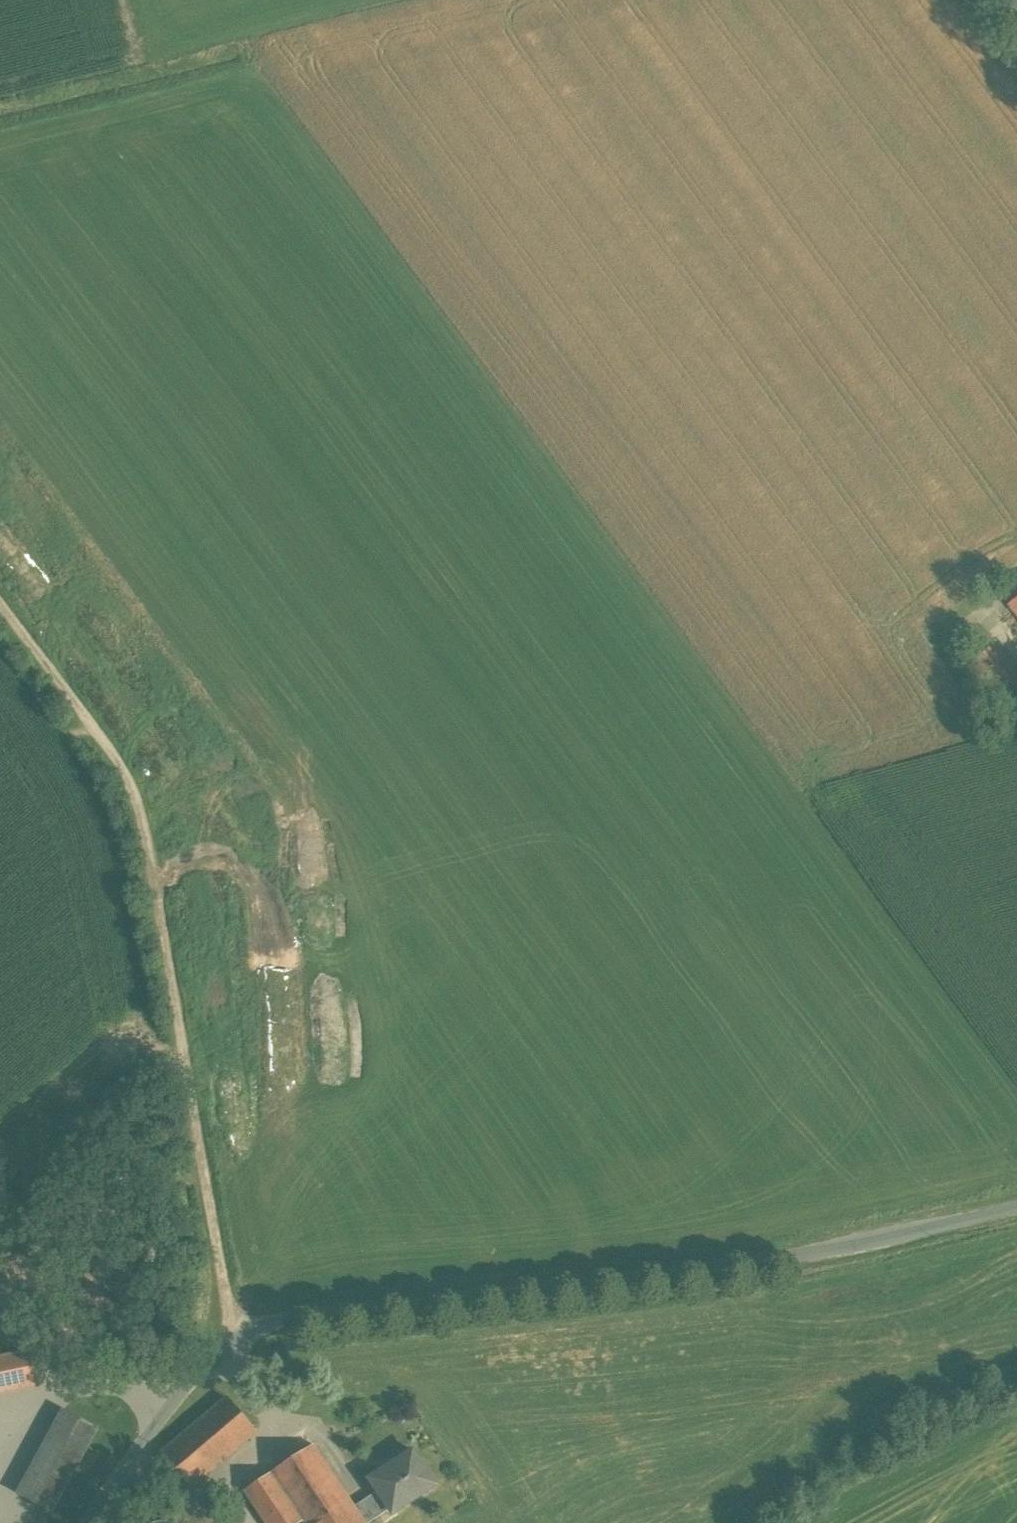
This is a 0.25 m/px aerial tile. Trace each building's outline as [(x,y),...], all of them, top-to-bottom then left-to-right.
[(1005,610),(1016,623),(1016,599),(1005,610)] [(13,1307),(0,1289),(0,1316),(13,1307)] [(0,1357),(0,1394),(27,1389),(20,1353),(0,1357)] [(256,1432),(228,1398),(162,1454),(190,1487),(256,1432)] [(99,1430),(58,1410),(15,1498),(57,1518),(99,1430)] [(355,1506),(314,1445),(271,1473),(303,1521),(304,1522),(366,1522),(355,1506)] [(413,1451),(370,1479),(378,1491),(389,1509),(393,1513),(436,1485),(413,1451)] [(271,1473),(244,1491),(265,1522),(300,1522),(303,1521),(271,1473)] [(389,1509),(378,1491),(355,1506),(366,1522),(368,1522),(389,1509)] [(161,1516),(164,1513),(164,1508),(159,1506),(156,1507),(154,1509),(154,1514),(157,1516),(161,1516)] [(197,1522),(198,1522),(220,1522),(213,1512),(197,1522)]
